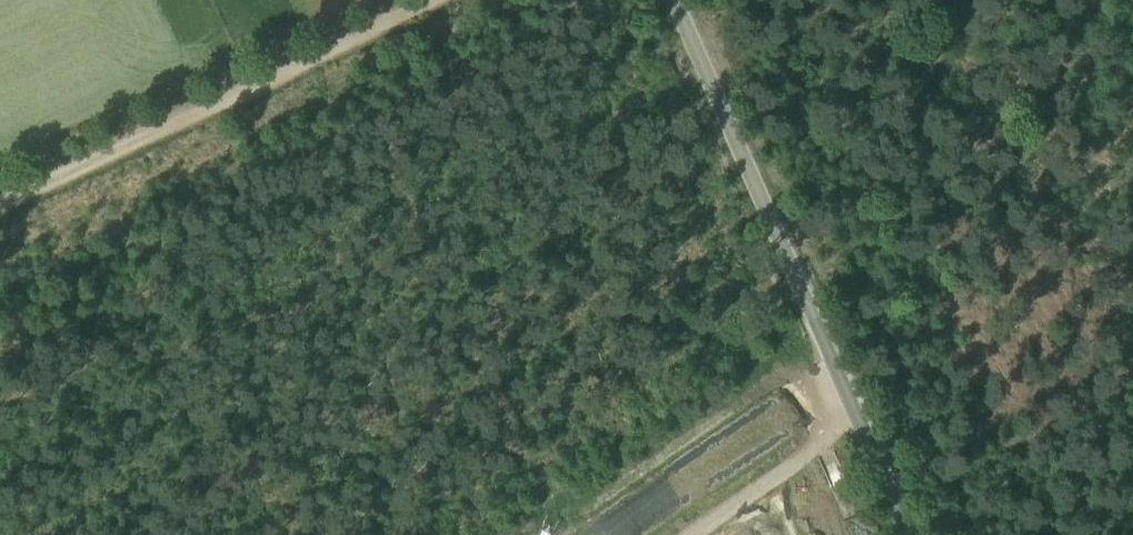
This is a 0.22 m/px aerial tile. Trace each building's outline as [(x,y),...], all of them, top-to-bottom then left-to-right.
[(754,504),(709,534),(775,534),(754,504)]
